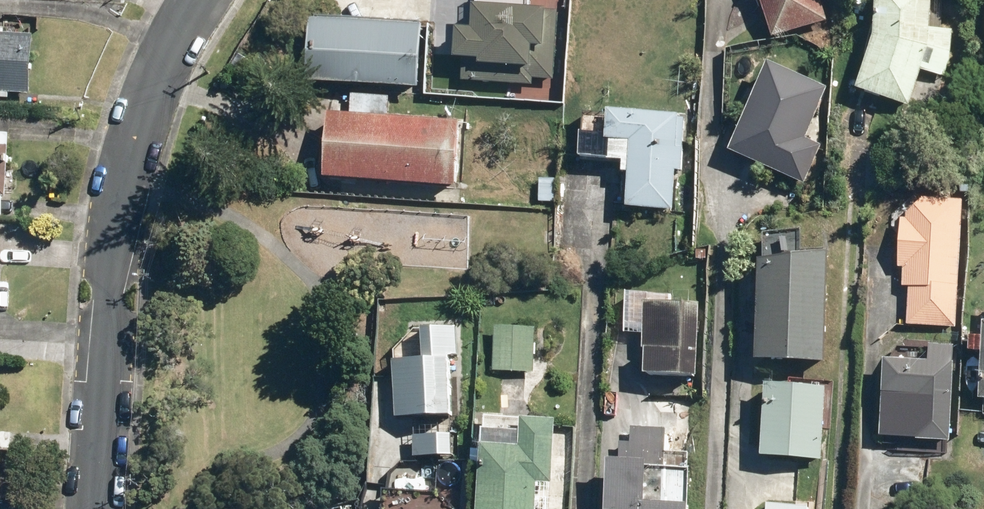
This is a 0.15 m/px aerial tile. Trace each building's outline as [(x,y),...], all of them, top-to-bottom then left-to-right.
[(559,12),(559,8),(534,7),(534,0),(482,0),(481,29),(462,28),(461,61),(467,61),(466,80),(540,83),(540,79),(556,80),(559,12)] [(824,0),(766,0),(776,35),(829,20),(824,0)] [(878,42),(863,92),(914,105),(926,70),(948,77),(955,30),(935,28),(936,0),(881,0),(878,42)] [(428,25),(317,19),(313,82),(425,87),(428,25)] [(33,91),(36,37),(0,35),(0,89),(33,91)] [(811,136),(832,89),(774,64),(736,151),(811,183),(828,143),(811,136)] [(331,178),(463,184),(466,121),(390,118),(391,97),(354,95),(353,114),(335,113),(331,178)] [(682,118),(682,113),(614,111),(614,114),(587,113),(585,158),(613,159),(613,162),(628,162),(627,172),(633,173),(631,209),(677,211),(679,172),(685,172),(687,118),(682,118)] [(9,195),(12,135),(0,134),(0,195),(9,195)] [(959,327),(966,200),(904,200),(901,255),(911,256),(908,324),(959,327)] [(769,231),(768,260),(766,260),(763,359),(830,362),(833,262),(834,253),(805,252),(806,232),(769,231)] [(631,293),(629,335),(648,336),(646,374),(702,376),(705,304),(694,303),(694,295),(631,293)] [(983,351),(983,321),(974,321),(973,350),(983,351)] [(536,328),(498,327),(497,369),(535,371),(536,328)] [(429,328),(429,359),(401,359),(400,417),(456,418),(457,359),(461,359),(462,328),(429,328)] [(948,442),(955,442),(958,346),(933,345),(932,360),(888,358),(885,451),(948,453),(948,442)] [(830,386),(771,384),(768,457),(827,459),(830,386)] [(526,432),(490,429),(489,444),(485,443),(480,508),(555,508),(562,422),(527,419),(526,432)] [(693,469),(691,469),(692,452),(688,452),(688,431),(635,430),(635,442),(623,442),(623,460),(616,460),(615,508),(693,508),(693,469)] [(436,462),(437,456),(457,457),(457,437),(417,436),(417,456),(423,456),(423,462),(436,462)] [(443,492),(416,491),(415,508),(443,508),(443,492)]
